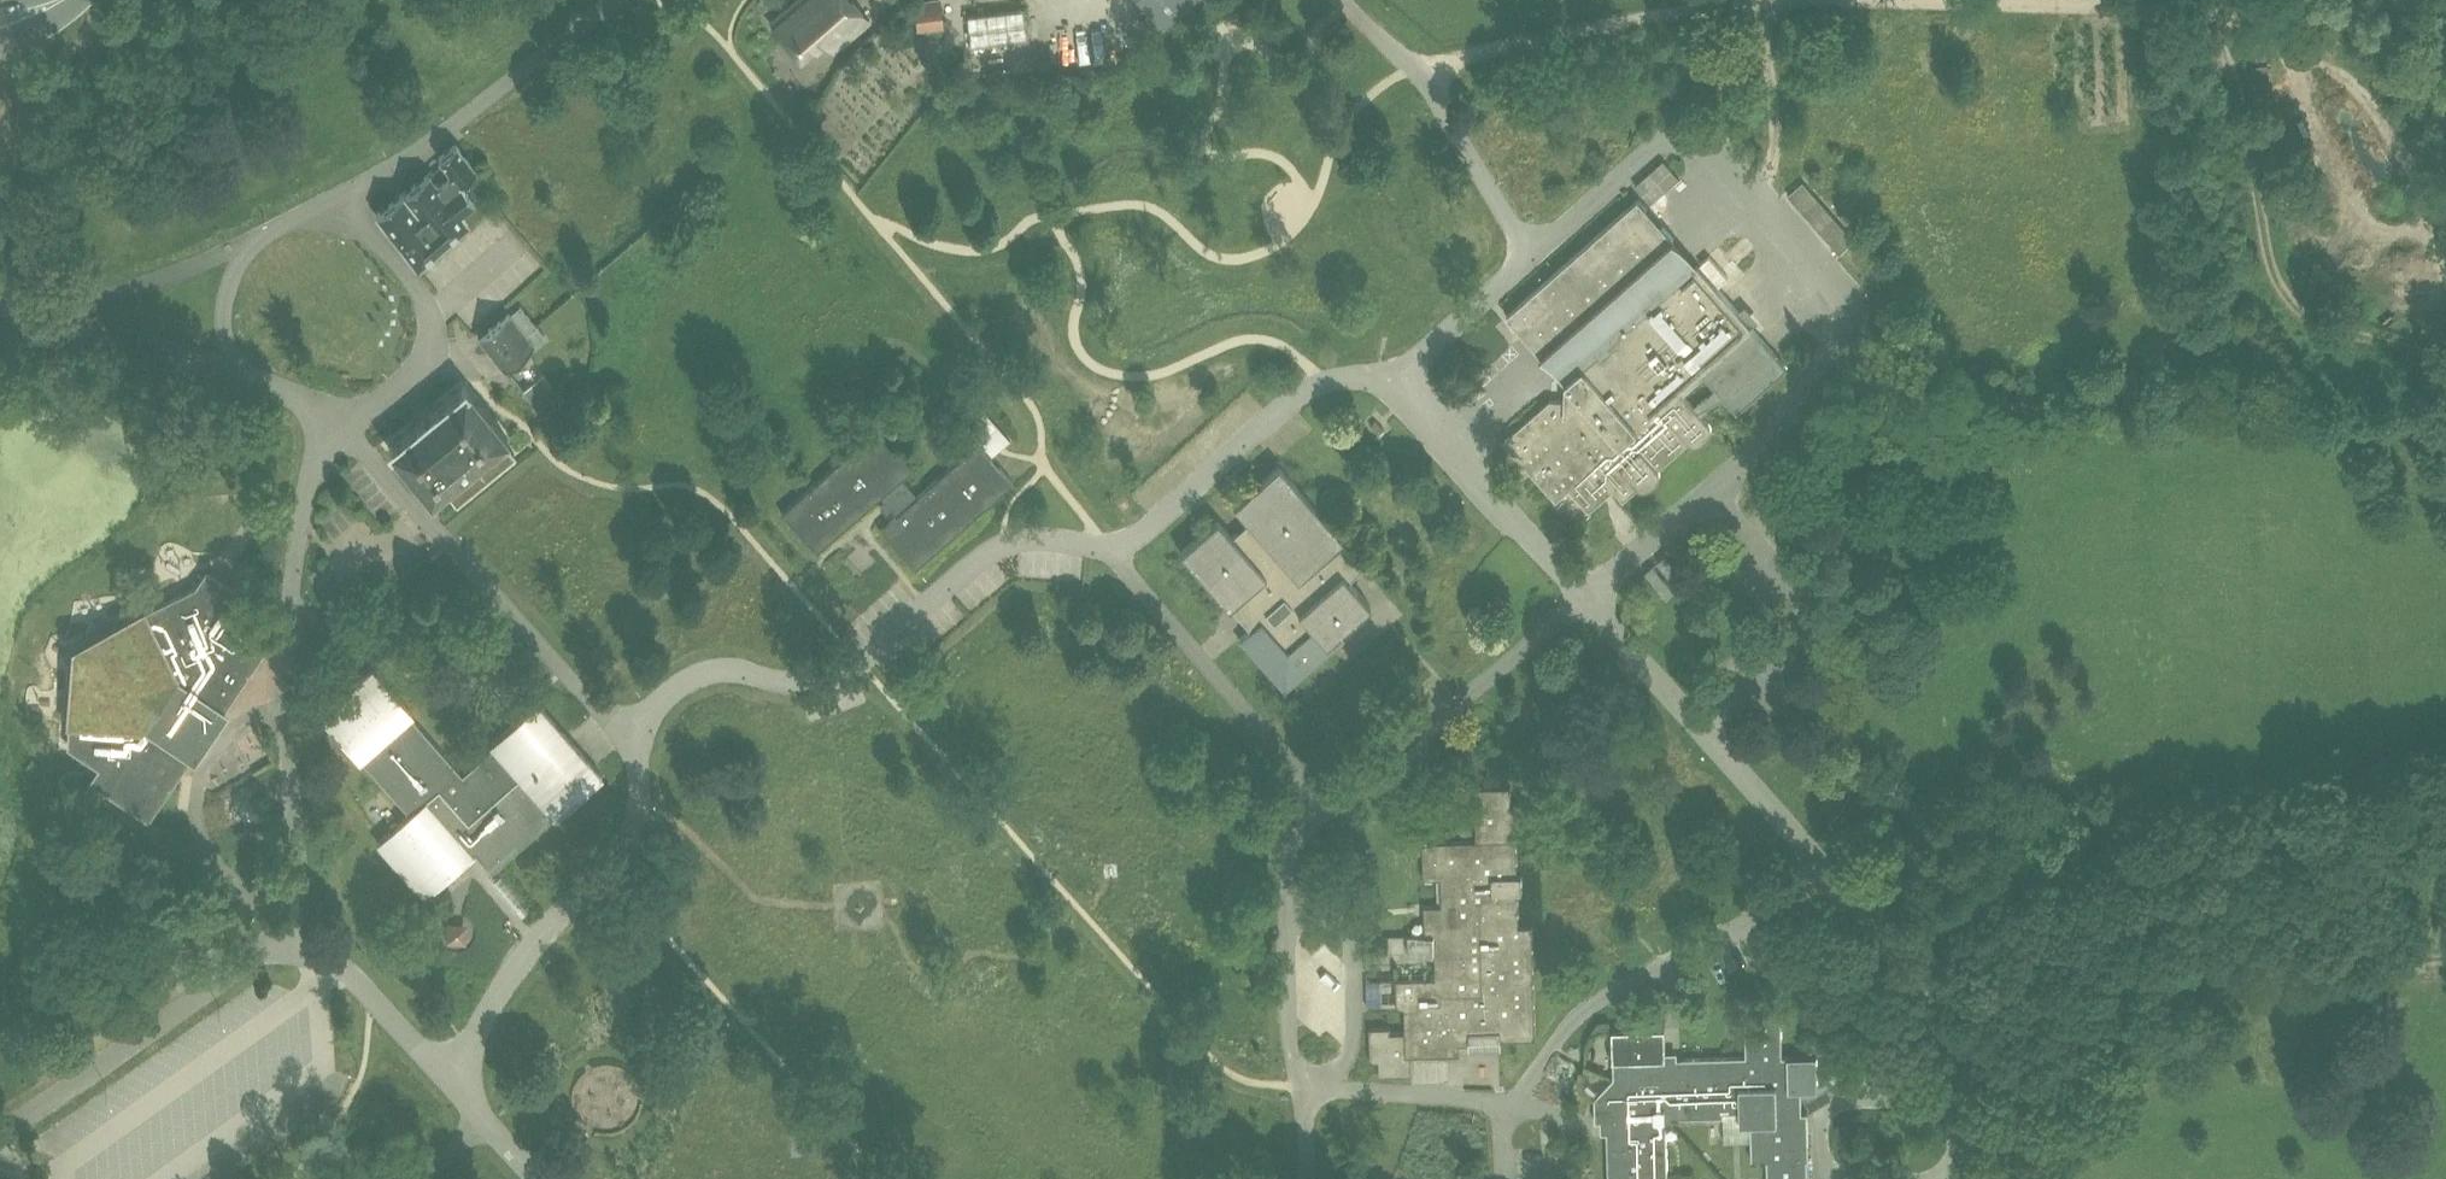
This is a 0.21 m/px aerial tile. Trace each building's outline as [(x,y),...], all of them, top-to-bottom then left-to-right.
[(837,53),(870,22),(851,0),(795,0),(769,22),(802,59),(824,39),(837,53)] [(943,24),(940,0),(913,0),(917,27),(943,24)] [(1161,27),(1193,0),(1138,0),(1161,27)] [(966,14),(970,45),(1028,39),(1025,7),(966,14)] [(418,266),(434,252),(446,242),(468,222),(460,213),(475,201),(460,183),(476,169),(456,143),(439,156),(451,173),(438,184),(428,172),(376,212),(418,266)] [(1670,160),(1643,184),(1664,206),(1690,182),(1670,160)] [(1507,314),(1524,334),(1565,381),(1565,400),(1550,399),(1504,440),(1556,499),(1569,487),(1588,510),(1613,488),(1623,498),(1637,486),(1639,487),(1642,488),(1646,488),(1650,487),(1655,483),(1658,478),(1659,476),(1659,473),(1658,470),(1657,468),(1688,440),(1690,442),(1693,443),(1697,443),(1700,442),(1703,441),(1707,438),(1709,434),(1710,430),(1710,427),(1710,424),(1681,392),(1703,373),(1738,413),(1788,368),(1638,198),(1507,314)] [(520,305),(518,306),(478,337),(504,368),(544,335),(520,305)] [(560,393),(544,372),(522,389),(538,410),(560,393)] [(446,487),(456,498),(513,453),(503,442),(508,438),(465,384),(388,447),(431,500),(446,487)] [(885,500),(880,504),(887,512),(892,509),(896,513),(880,528),(914,568),(1012,481),(978,442),(918,494),(901,477),(911,467),(877,428),(781,512),(816,551),(880,495),(885,500)] [(1180,551),(1228,606),(1230,605),(1249,629),(1239,638),(1284,689),(1332,647),(1327,641),(1370,604),(1347,579),(1363,566),(1278,464),(1233,504),(1247,521),(1232,535),(1217,518),(1180,551)] [(473,507),(505,480),(494,468),(462,494),(473,507)] [(222,707),(273,633),(227,602),(233,592),(206,573),(197,587),(193,588),(182,567),(162,577),(173,598),(76,644),(69,745),(100,767),(92,779),(148,817),(187,759),(222,707)] [(320,715),(359,760),(362,758),(410,812),(377,842),(425,896),(475,851),(491,869),(554,814),(556,816),(602,776),(537,702),(490,743),(494,746),(462,774),(411,717),(413,714),(373,668),(320,715)] [(242,769),(275,761),(267,730),(235,738),(242,769)] [(1510,786),(1477,788),(1475,788),(1476,840),(1422,842),(1424,877),(1441,876),(1442,905),(1424,905),(1425,934),(1434,934),(1436,977),(1426,978),(1426,970),(1368,970),(1368,1007),(1400,1006),(1404,1006),(1405,1032),(1390,1032),(1389,1027),(1369,1027),(1371,1059),(1379,1059),(1380,1073),(1411,1073),(1410,1055),(1459,1052),(1458,1032),(1501,1030),(1501,1038),(1535,1037),(1531,926),(1518,926),(1517,892),(1521,891),(1521,874),(1516,874),(1514,804),(1510,804),(1510,786)] [(478,946),(477,928),(460,929),(461,947),(478,946)] [(1746,1056),(1666,1058),(1665,1028),(1613,1030),(1614,1077),(1594,1097),(1595,1121),(1606,1120),(1608,1178),(1693,1178),(1693,1175),(1667,1175),(1665,1123),(1665,1124),(1672,1123),(1672,1117),(1723,1115),(1724,1141),(1749,1139),(1751,1139),(1752,1160),(1767,1160),(1767,1178),(1807,1178),(1806,1160),(1808,1158),(1807,1112),(1801,1112),(1800,1090),(1801,1089),(1817,1088),(1817,1055),(1788,1056),(1787,1056),(1781,1056),(1780,1019),(1745,1020),(1746,1056)] [(188,1020),(139,1038),(146,1058),(195,1040),(188,1020)]
